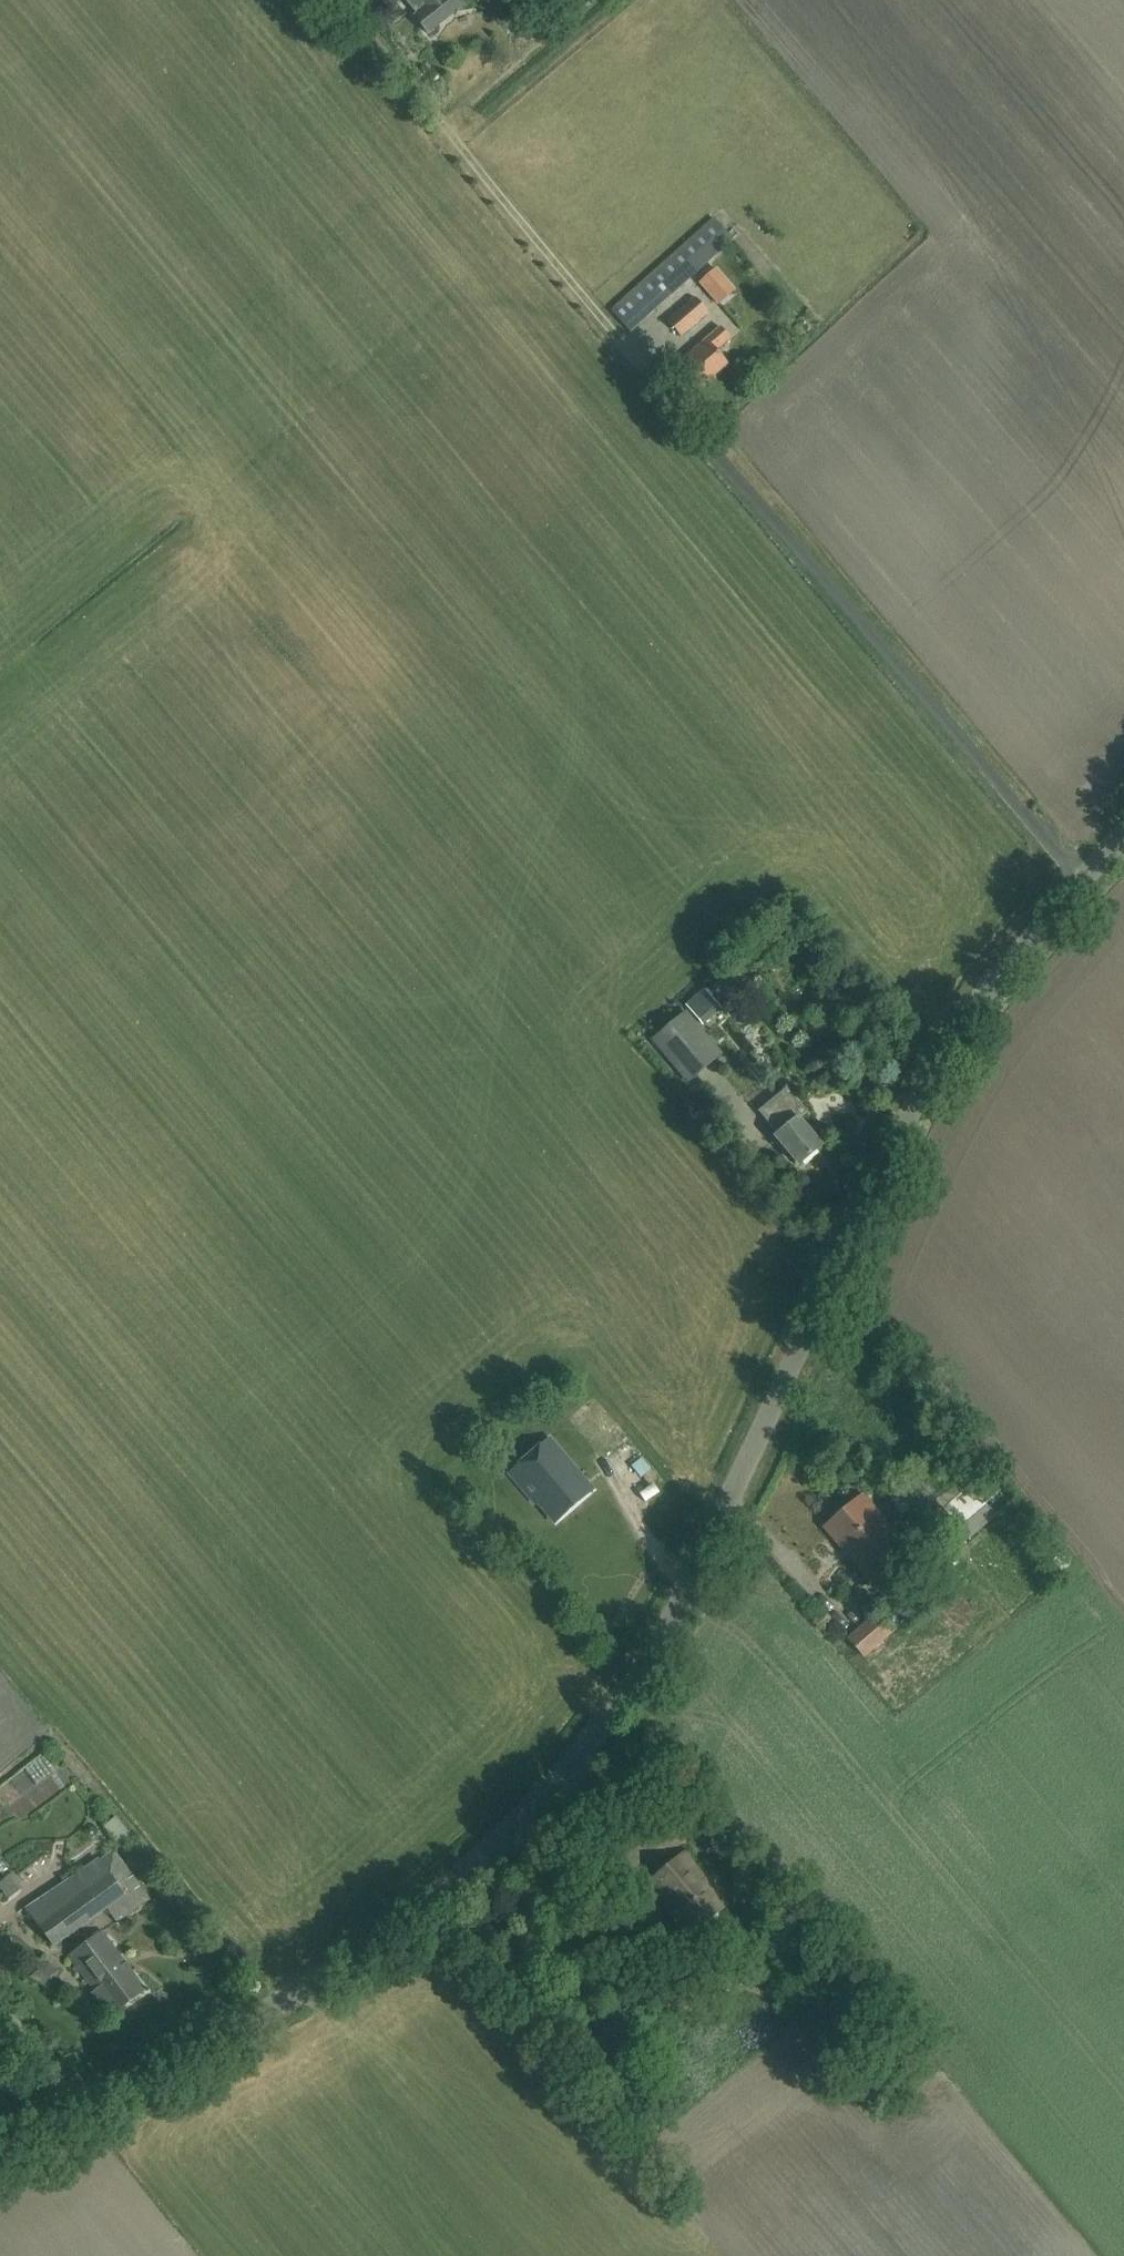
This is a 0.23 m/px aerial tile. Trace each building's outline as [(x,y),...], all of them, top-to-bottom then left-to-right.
[(416,13),(413,16),(427,33),(467,2),(465,0),(406,0),(416,13)] [(647,315),(732,239),(713,218),(627,294),(647,315)] [(716,270),(700,283),(719,305),(734,292),(716,270)] [(695,297),(667,321),(680,336),(708,312),(695,297)] [(715,350),(730,338),(720,326),(678,363),(699,388),(727,364),(715,350)] [(690,1079),(717,1056),(683,1015),(655,1038),(690,1079)] [(798,1164),(820,1146),(798,1119),(806,1112),(785,1088),(757,1112),(776,1135),(775,1136),(798,1164)] [(555,1522),(592,1490),(549,1439),(510,1473),(533,1501),(535,1499),(555,1522)] [(972,1482),(950,1498),(962,1515),(984,1499),(972,1482)] [(867,1579),(904,1547),(860,1496),(823,1528),(867,1579)] [(1063,1568),(1073,1561),(1063,1548),(1054,1555),(1063,1568)] [(864,1658),(891,1634),(873,1614),(845,1638),(864,1658)] [(53,1946),(58,1942),(104,1907),(115,1921),(146,1897),(124,1867),(110,1849),(97,1859),(96,1858),(74,1876),(73,1875),(25,1909),(53,1946)] [(689,1937),(727,1906),(684,1852),(646,1883),(665,1906),(664,1907),(689,1937)] [(68,1955),(94,1990),(91,1993),(105,2011),(109,2009),(112,2013),(144,1989),(100,1931),(68,1955)]
